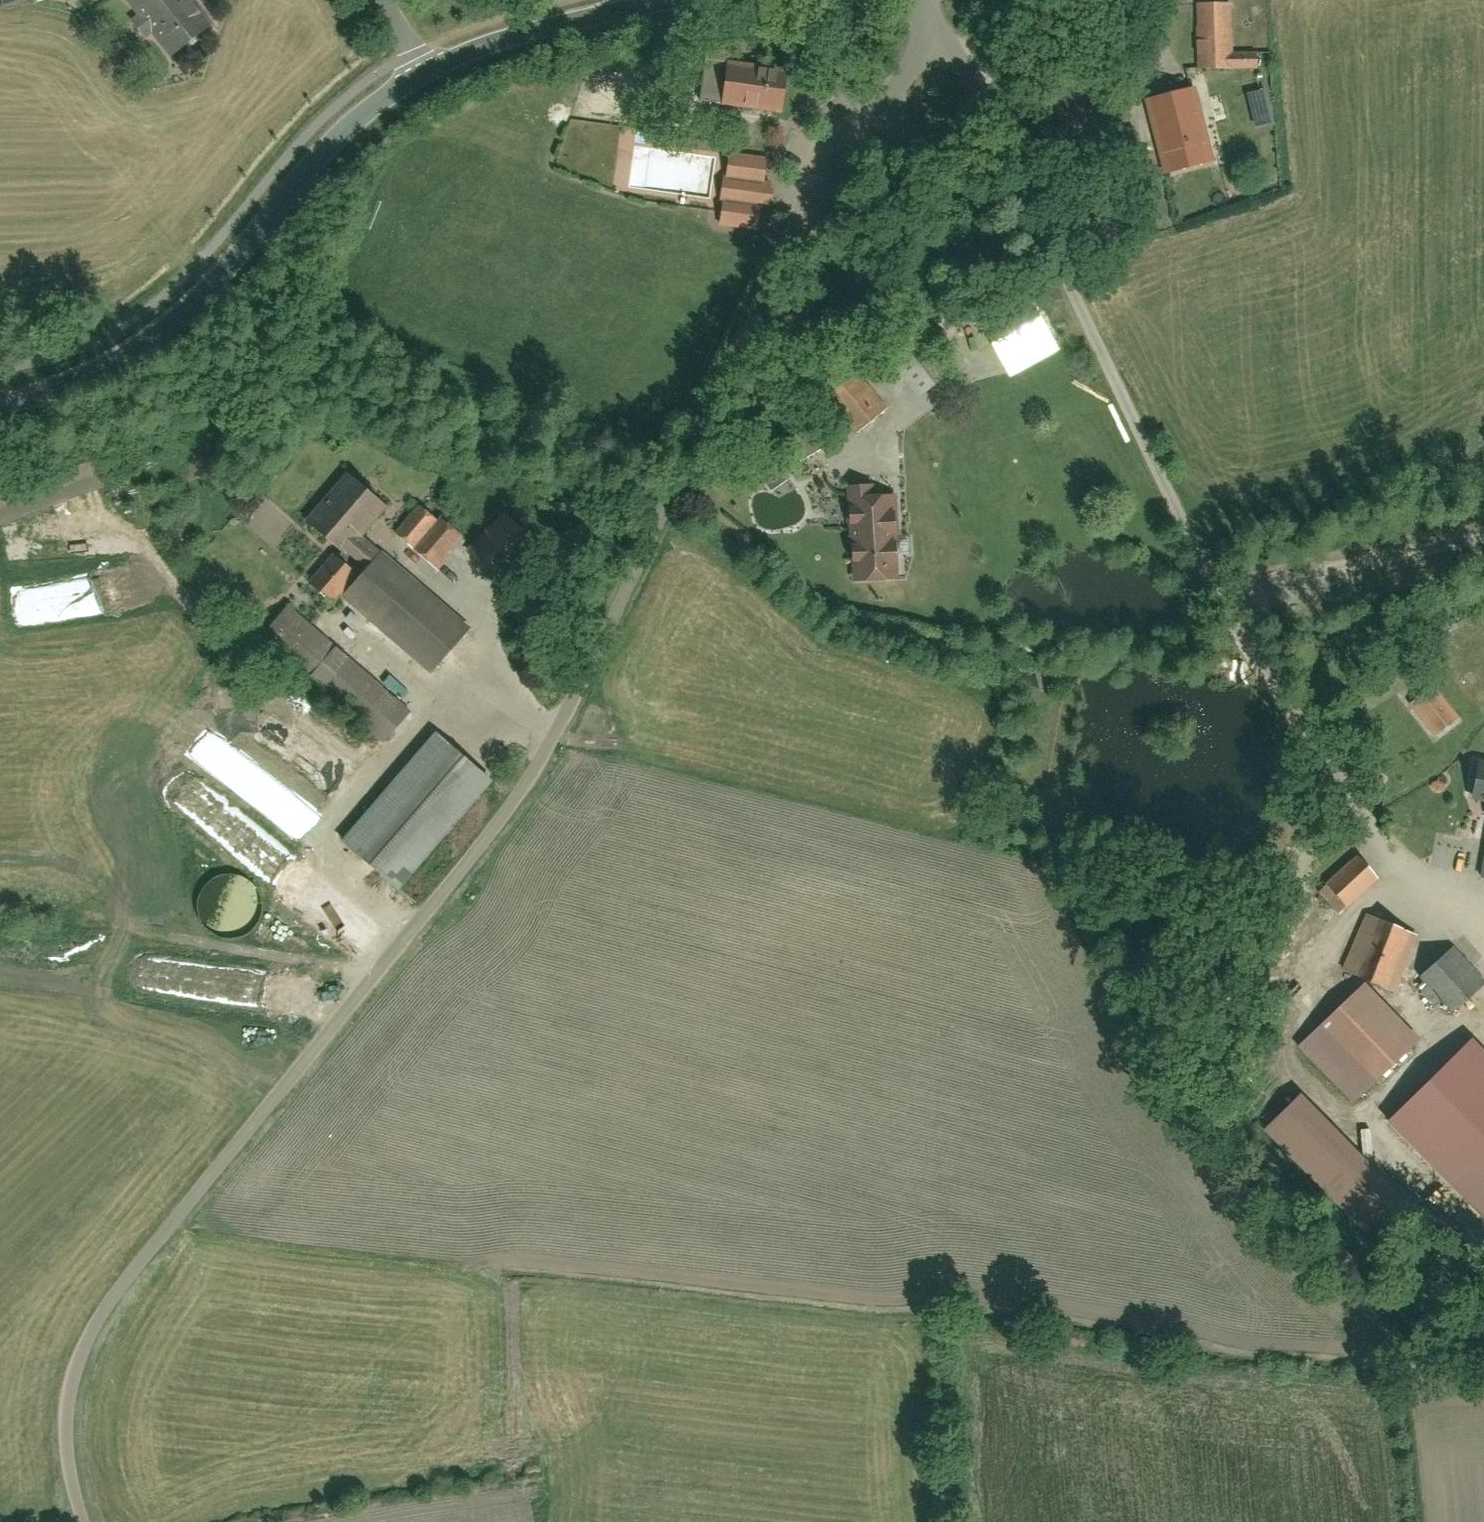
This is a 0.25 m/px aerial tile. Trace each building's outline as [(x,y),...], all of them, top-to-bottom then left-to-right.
[(176,63),(225,23),(206,0),(123,0),(176,63)] [(1239,73),(1239,65),(1260,65),(1260,45),(1240,46),(1239,8),(1199,8),(1200,73),(1239,73)] [(731,55),(724,107),(791,116),(798,63),(731,55)] [(1153,102),(1167,176),(1217,167),(1203,93),(1153,102)] [(730,151),(720,229),(767,236),(777,157),(730,151)] [(993,334),(1012,374),(1058,353),(1039,312),(993,334)] [(819,385),(856,435),(888,411),(851,361),(819,385)] [(339,550),(340,549),(368,573),(343,602),(425,674),(465,629),(382,557),(381,558),(353,534),(379,505),(351,480),(311,525),(339,550)] [(850,492),(857,585),(906,582),(899,489),(850,492)] [(438,524),(413,555),(437,574),(462,543),(438,524)] [(334,558),(311,585),(332,603),(356,576),(334,558)] [(302,616),(268,657),(378,750),(413,709),(302,616)] [(439,736),(348,843),(404,891),(495,784),(439,736)] [(1483,819),(1483,764),(1480,763),(1471,816),(1483,819)] [(1322,895),(1342,914),(1378,878),(1358,859),(1322,895)] [(204,912),(208,924),(222,936),(240,937),(254,930),(261,917),(262,904),(256,890),(246,882),(234,879),(220,882),(209,891),(205,900),(204,912)] [(1363,916),(1336,980),(1396,1004),(1422,941),(1363,916)] [(1448,959),(1425,981),(1455,1013),(1479,991),(1448,959)] [(1417,1047),(1364,996),(1314,1047),(1367,1098),(1417,1047)] [(1456,1054),(1391,1116),(1483,1212),(1483,1210),(1483,1083),(1456,1054)]
